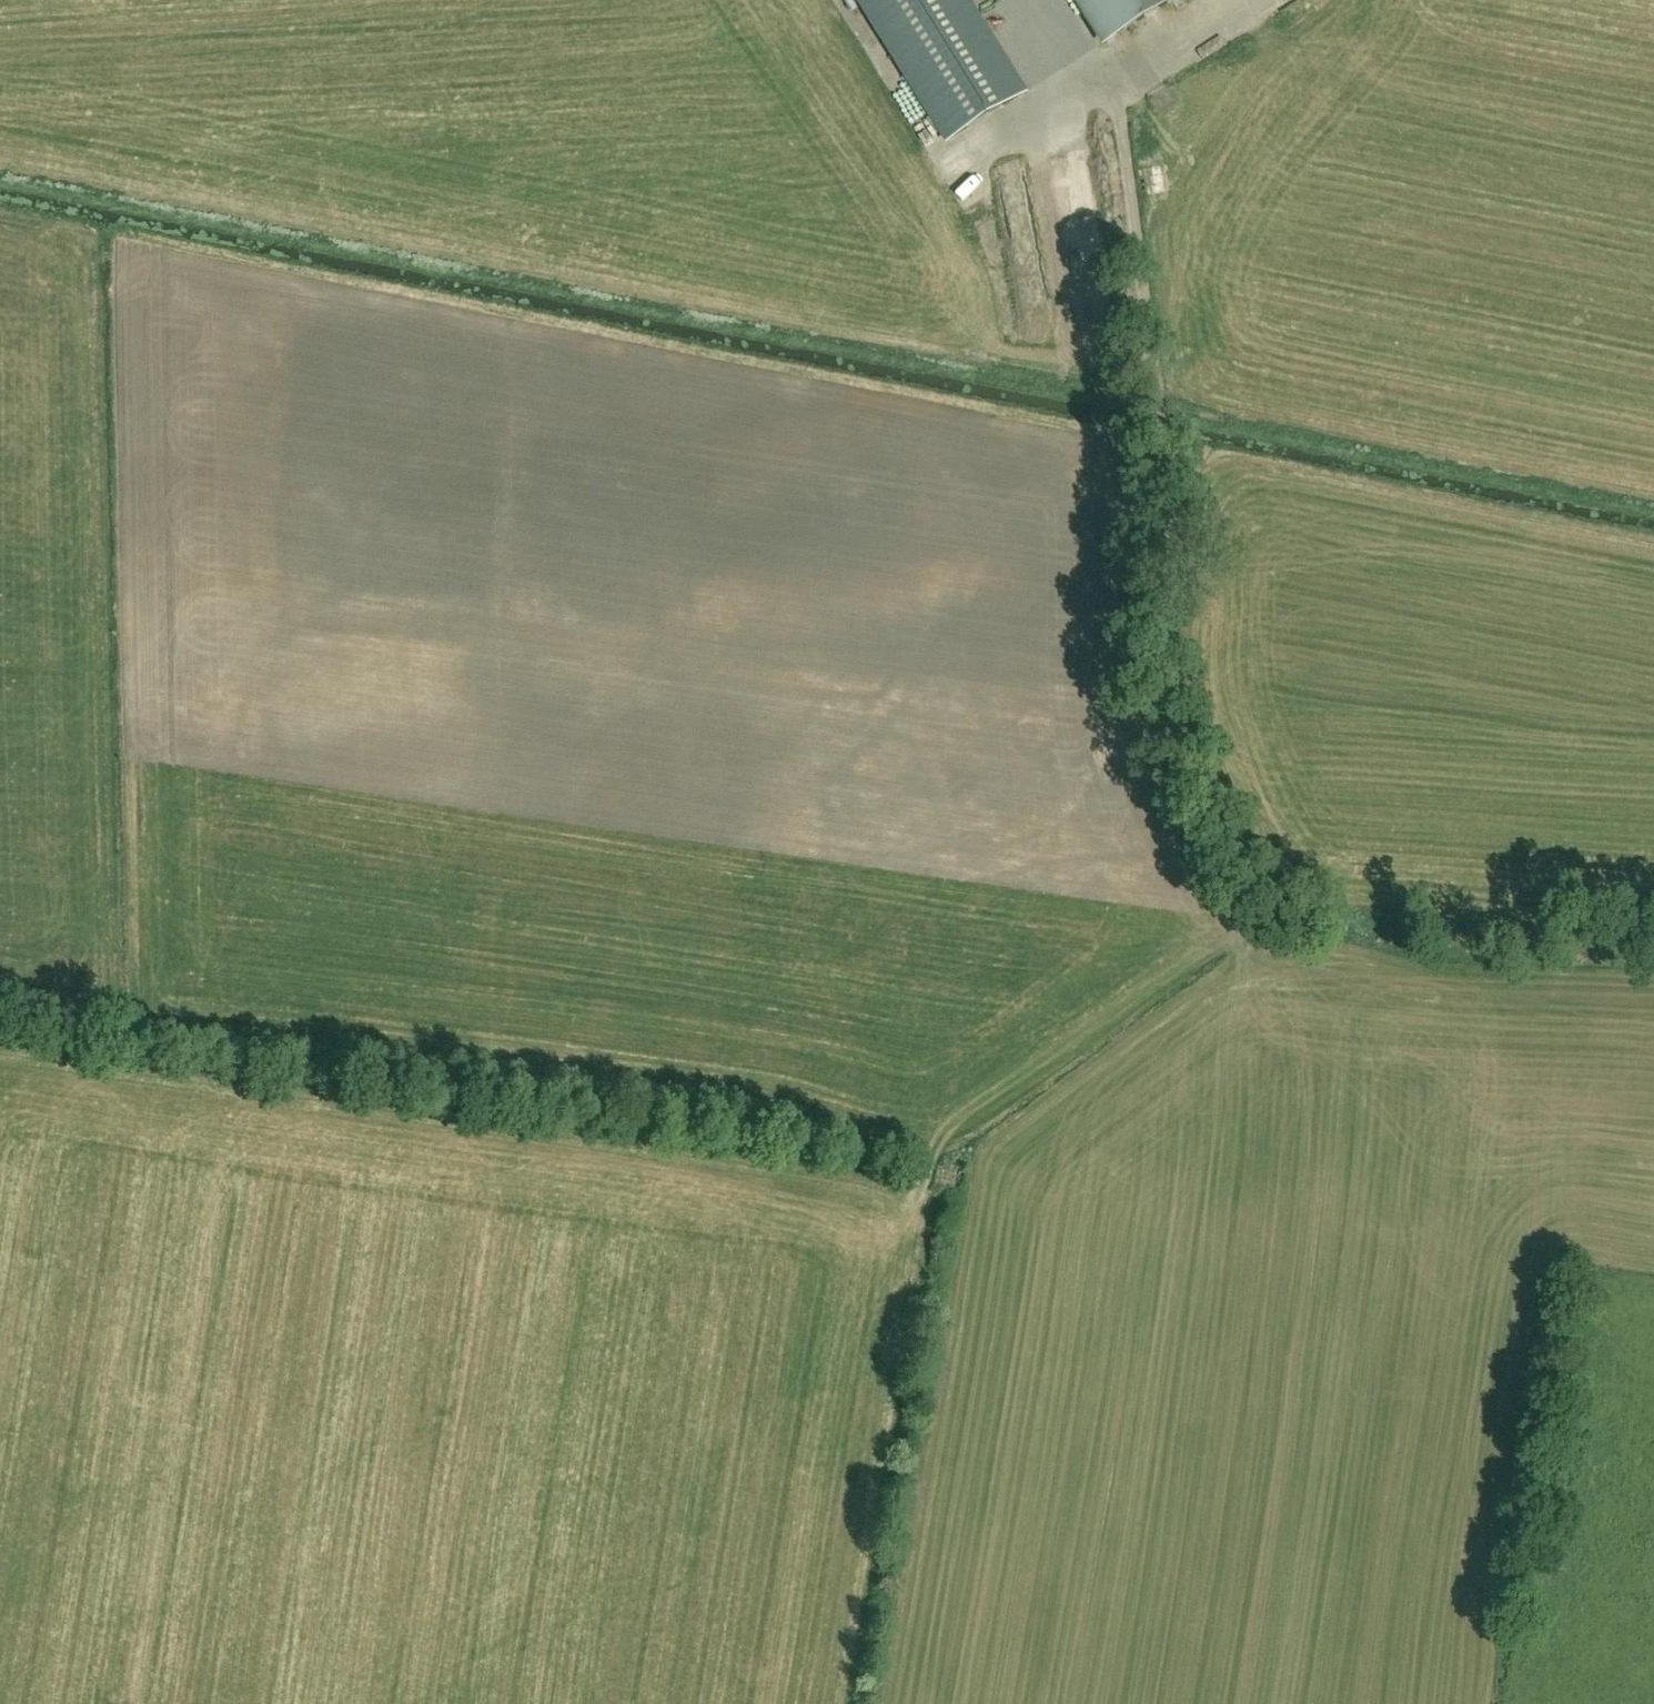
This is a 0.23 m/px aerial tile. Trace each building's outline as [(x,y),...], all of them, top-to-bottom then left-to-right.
[(948,141),(1025,93),(968,0),(861,0),(948,141)] [(1107,40),(1172,0),(1082,0),(1107,40)] [(1078,278),(1096,278),(1094,187),(1077,187),(1078,278)]
